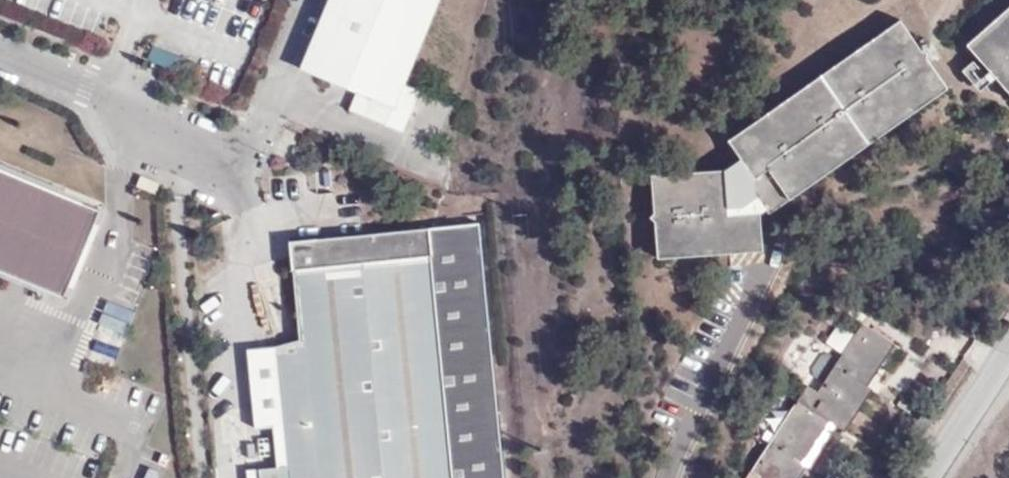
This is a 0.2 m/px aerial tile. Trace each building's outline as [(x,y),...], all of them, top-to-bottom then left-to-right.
[(363,115),(404,131),(421,90),(405,83),(439,0),(329,0),(301,68),(357,91),(370,97),(363,115)] [(967,44),(1008,92),(1008,8),(967,44)] [(944,96),(894,21),(729,135),(738,153),(724,163),(652,167),(657,250),(761,244),(760,206),(787,190),(789,194),(944,96)] [(350,109),(363,115),(370,97),(357,91),(350,109)] [(66,294),(101,207),(0,165),(0,266),(66,294)] [(470,226),(495,477),(510,477),(485,224),(470,226)] [(470,226),(295,243),(305,343),(287,348),(253,353),(260,431),(278,429),(282,472),(269,473),(269,477),(495,477),(470,226)] [(888,356),(898,342),(867,320),(823,389),(802,374),(793,390),(804,397),(758,467),(765,473),(762,477),(801,477),(811,462),(807,460),(800,454),(816,429),(824,435),(835,417),(842,423),(851,410),(858,414),(876,386),(870,384),(863,379),(882,352),(888,356)] [(870,384),(888,356),(882,352),(863,379),(870,384)] [(849,427),(858,414),(851,410),(842,423),(849,427)] [(800,454),(807,460),(824,435),(816,429),(800,454)]
